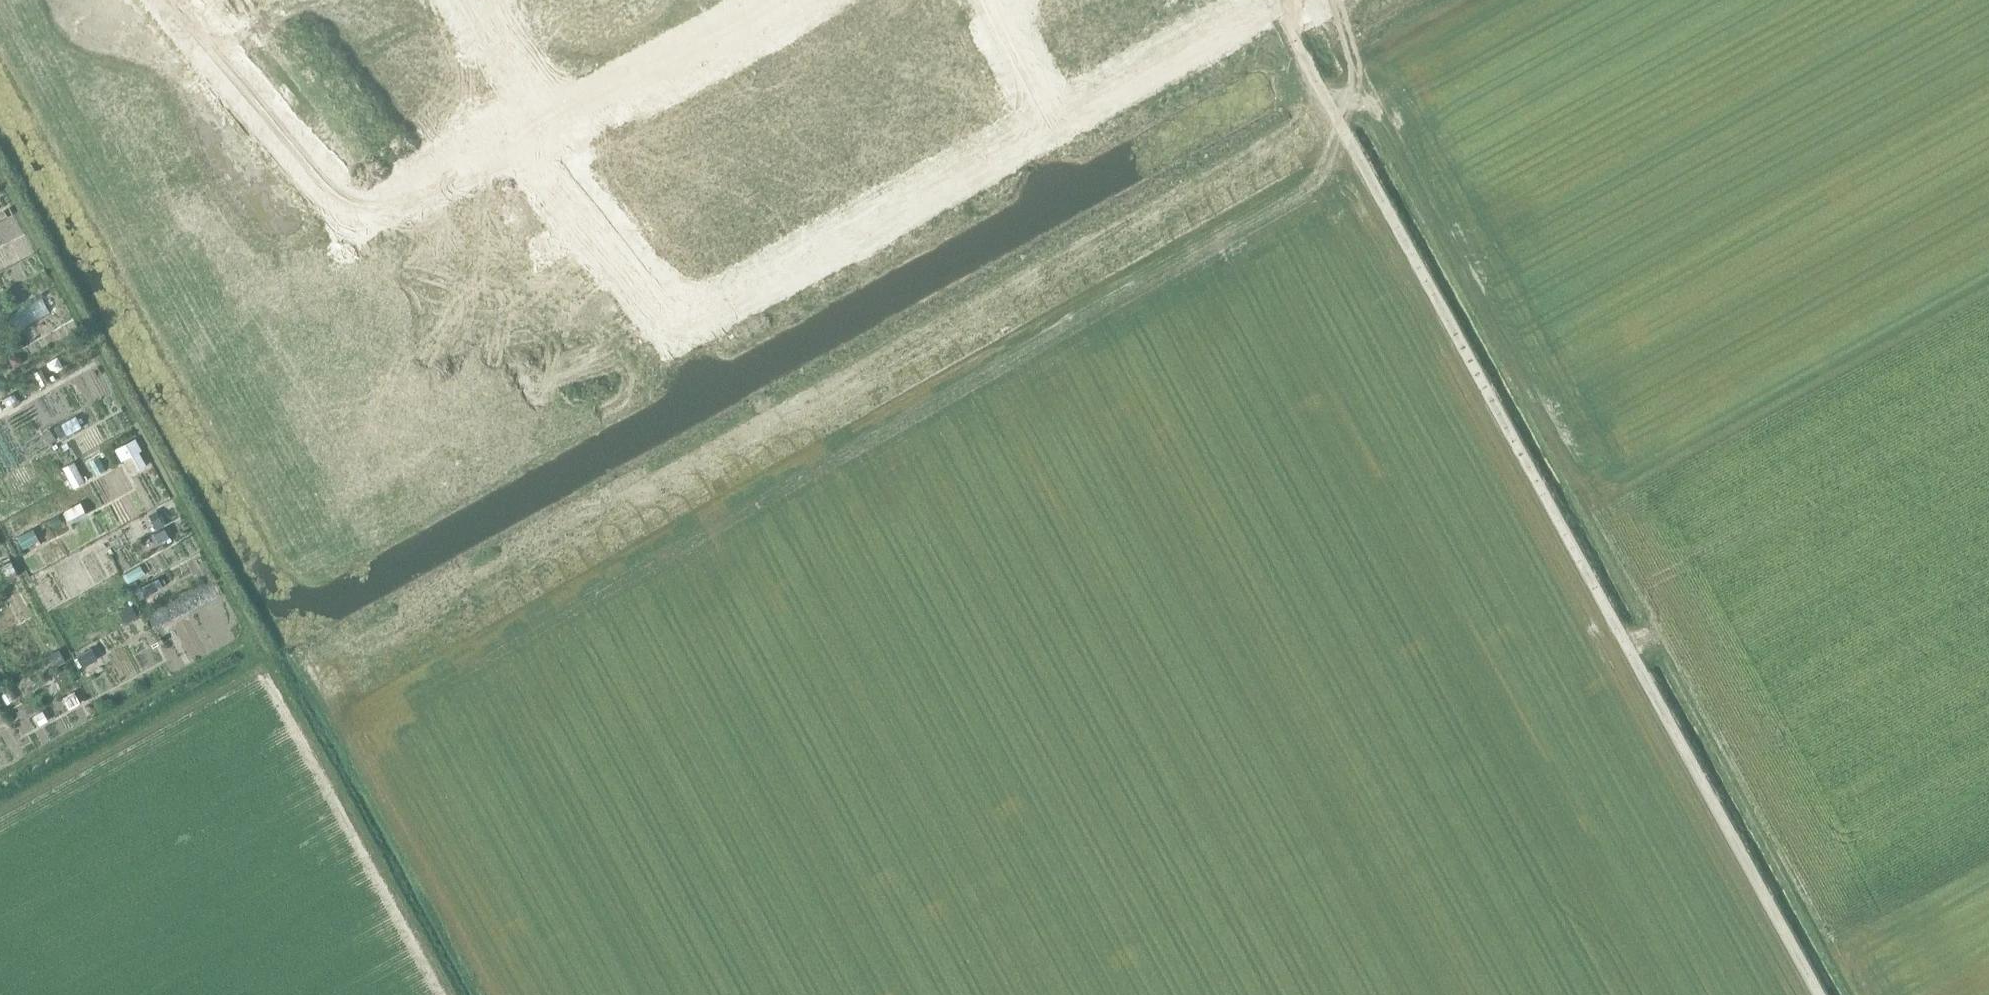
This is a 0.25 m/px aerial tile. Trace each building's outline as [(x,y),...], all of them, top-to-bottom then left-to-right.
[(218,2),(225,16),(229,14),(238,30),(279,8),(275,0),(223,0),(218,2)] [(391,17),(421,0),(381,0),(391,17)] [(391,17),(408,48),(439,31),(433,20),(441,15),(433,0),(421,0),(391,17)] [(283,49),(267,57),(284,88),(328,64),(318,45),(327,40),(314,16),(280,34),(286,44),(282,46),(283,49)] [(425,78),(399,93),(465,57),(454,38),(446,42),(439,31),(408,48),(425,78)] [(465,57),(399,93),(408,108),(437,92),(440,97),(449,92),(452,97),(467,89),(464,84),(476,77),(465,57)] [(138,481),(156,473),(144,448),(126,456),(138,481)] [(83,468),(70,477),(84,495),(96,486),(83,468)] [(72,518),(76,528),(94,521),(90,511),(72,518)]
